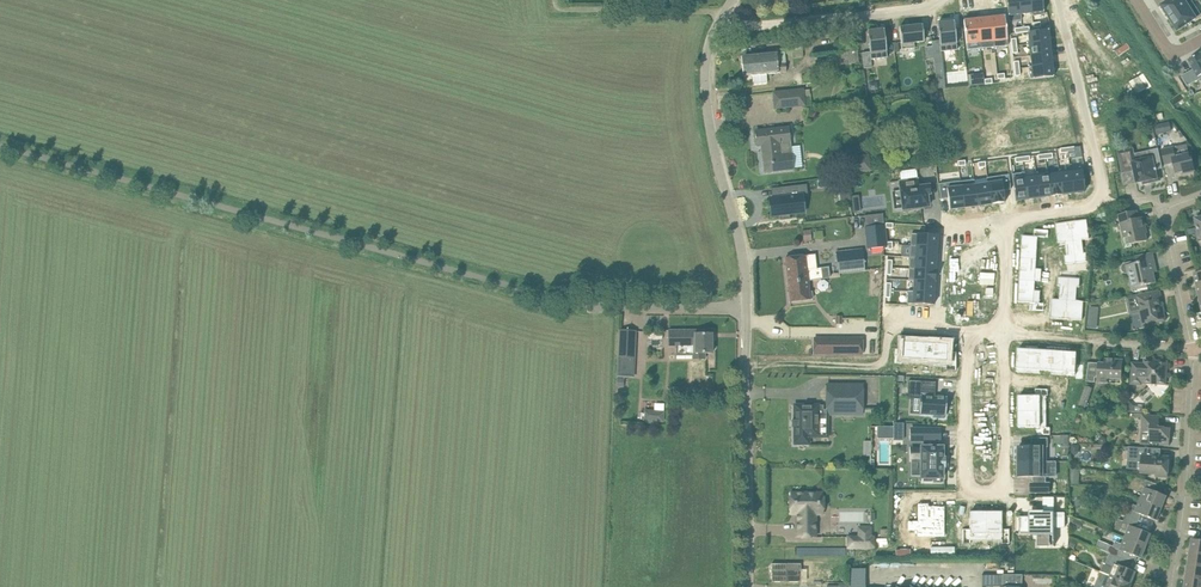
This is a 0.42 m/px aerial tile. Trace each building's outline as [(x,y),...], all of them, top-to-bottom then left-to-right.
[(1009,21),(1021,20),(1019,0),(1007,0),(1009,21)] [(1021,20),(1022,20),(1021,14),(1031,13),(1031,16),(1032,16),(1030,0),(1019,0),(1021,20)] [(1032,16),(1044,15),(1042,0),(1030,0),(1032,16)] [(1161,5),(1169,18),(1194,2),(1193,0),(1169,0),(1161,5)] [(1194,2),(1169,18),(1178,31),(1200,15),(1200,13),(1194,2)] [(1005,16),(991,17),(994,47),(1008,45),(1005,16)] [(991,17),(978,19),(981,48),(994,47),(991,17)] [(939,40),(932,41),(935,73),(944,72),(942,51),(957,50),(954,21),(953,21),(953,19),(946,20),(946,22),(937,23),(939,40)] [(978,19),(964,20),(967,50),(981,48),(978,19)] [(913,26),(899,27),(902,49),(915,48),(914,42),(924,41),(922,25),(919,25),(919,23),(912,24),(913,26)] [(870,52),(862,53),(864,68),(872,67),(871,59),(887,57),(884,29),(883,29),(883,27),(876,28),(876,30),(868,31),(870,52)] [(1048,30),(1027,32),(1029,44),(1050,42),(1048,30)] [(1050,42),(1029,44),(1030,55),(1051,53),(1050,42)] [(857,51),(838,53),(840,64),(859,62),(857,51)] [(768,73),(786,72),(784,52),(766,53),(768,73)] [(768,73),(766,53),(741,56),(743,76),(755,75),(756,84),(769,83),(768,73)] [(1031,66),(1028,66),(1029,67),(1052,64),(1051,53),(1030,55),(1031,66)] [(1200,54),(1189,60),(1194,69),(1182,75),(1186,83),(1188,86),(1200,79),(1200,54)] [(1052,64),(1029,67),(1030,79),(1054,76),(1052,64)] [(1133,97),(1151,85),(1143,73),(1125,85),(1133,97)] [(803,89),(773,93),(775,108),(805,105),(803,89)] [(1155,126),(1157,134),(1170,132),(1168,123),(1155,126)] [(788,128),(756,131),(758,147),(762,147),(765,168),(792,164),(791,155),(790,144),(788,128)] [(1196,171),(1193,158),(1190,158),(1189,153),(1176,156),(1174,147),(1161,150),(1165,164),(1173,163),(1176,174),(1183,172),(1184,174),(1196,171)] [(1133,148),(1117,152),(1120,161),(1122,173),(1133,170),(1136,181),(1136,183),(1148,181),(1149,183),(1160,180),(1158,169),(1163,168),(1158,149),(1153,150),(1155,155),(1135,160),(1134,154),(1133,148)] [(839,158),(841,174),(871,170),(868,154),(839,158)] [(1082,168),(1070,169),(1070,172),(1073,193),(1085,191),(1082,168)] [(1070,169),(1059,171),(1059,174),(1062,195),(1073,193),(1070,172),(1070,169)] [(1012,174),(1013,177),(1013,180),(1016,201),(1028,199),(1025,178),(1024,176),(1024,172),(1012,174)] [(1047,172),(1036,174),(1036,177),(1039,198),(1050,196),(1048,175),(1047,172)] [(1001,175),(987,177),(988,183),(991,204),(1005,202),(1003,190),(1011,189),(1009,174),(1001,175)] [(1036,174),(1024,176),(1025,178),(1028,199),(1039,198),(1036,177),(1036,174)] [(1059,174),(1048,175),(1050,196),(1062,195),(1059,174)] [(918,178),(899,181),(900,189),(903,211),(921,209),(921,207),(929,206),(927,194),(930,194),(929,185),(919,186),(918,178)] [(974,179),(960,181),(961,187),(964,207),(977,206),(975,185),(974,179)] [(943,183),(939,184),(941,199),(948,198),(950,209),(964,207),(961,187),(960,181),(947,183),(943,183)] [(988,183),(975,185),(977,206),(991,204),(988,183)] [(772,198),(770,198),(772,216),(780,215),(781,219),(790,218),(790,214),(796,213),(796,212),(795,212),(795,211),(794,201),(797,201),(802,200),(801,195),(801,194),(802,194),(808,194),(807,184),(782,187),(784,197),(772,198)] [(859,203),(852,204),(853,212),(860,212),(859,203)] [(1144,217),(1139,218),(1137,210),(1118,215),(1123,238),(1129,237),(1131,244),(1135,244),(1147,241),(1146,233),(1147,233),(1144,217)] [(1087,219),(1071,221),(1078,268),(1085,267),(1084,262),(1088,262),(1087,252),(1085,253),(1083,240),(1090,239),(1087,219)] [(1071,221),(1055,224),(1058,244),(1065,243),(1067,255),(1065,255),(1066,265),(1070,264),(1070,269),(1078,268),(1071,221)] [(884,224),(865,226),(868,248),(885,246),(887,246),(884,224)] [(1022,235),(1021,258),(1037,259),(1039,237),(1049,237),(1049,230),(1034,229),(1034,236),(1022,235)] [(911,233),(910,245),(937,247),(938,235),(925,234),(917,234),(911,233)] [(910,245),(910,257),(937,258),(937,247),(910,245)] [(864,249),(836,251),(839,273),(866,270),(864,249)] [(1122,267),(1122,269),(1123,271),(1124,273),(1126,273),(1128,273),(1132,290),(1133,290),(1134,292),(1148,289),(1147,285),(1156,283),(1154,272),(1152,267),(1156,266),(1153,253),(1141,255),(1136,257),(1137,263),(1134,263),(1132,261),(1125,263),(1123,264),(1123,265),(1122,267)] [(785,258),(788,279),(830,275),(829,267),(817,269),(815,255),(785,258)] [(910,257),(909,268),(936,270),(937,258),(910,257)] [(1021,258),(1019,280),(1036,281),(1037,259),(1021,258)] [(909,268),(908,280),(914,280),(935,281),(936,270),(909,268)] [(1052,298),(1051,319),(1067,320),(1070,273),(1063,272),(1062,277),(1058,277),(1058,286),(1060,286),(1059,299),(1052,298)] [(1070,273),(1067,320),(1083,321),(1084,301),(1077,300),(1078,288),(1080,288),(1081,278),(1077,278),(1077,273),(1070,273)] [(830,278),(830,275),(788,279),(790,301),(810,299),(810,298),(813,298),(812,291),(810,292),(808,280),(830,278)] [(914,280),(914,292),(935,293),(935,281),(914,280)] [(1019,280),(1018,302),(1030,303),(1029,310),(1045,311),(1045,303),(1035,303),(1036,281),(1019,280)] [(908,291),(907,303),(934,305),(935,293),(914,292),(908,291)] [(1126,297),(1126,298),(1127,298),(1130,313),(1139,311),(1142,324),(1164,319),(1162,311),(1164,310),(1161,298),(1159,298),(1158,291),(1126,297)] [(1099,328),(1100,307),(1089,306),(1088,327),(1099,328)] [(619,330),(618,356),(635,357),(636,331),(619,330)] [(705,330),(669,330),(669,346),(676,346),(676,356),(693,356),(693,359),(705,359),(705,353),(712,353),(712,333),(705,333),(705,330)] [(814,338),(814,354),(862,355),(862,338),(814,338)] [(895,348),(894,363),(902,364),(902,358),(924,359),(925,342),(903,341),(902,348),(895,348)] [(925,342),(924,359),(934,360),(934,365),(946,366),(945,370),(956,371),(956,352),(947,351),(948,344),(925,342)] [(1018,348),(1016,369),(1029,370),(1031,349),(1018,348)] [(1031,349),(1029,370),(1041,371),(1042,350),(1031,349)] [(1042,350),(1041,371),(1052,372),(1053,351),(1042,350)] [(1053,351),(1052,372),(1064,372),(1065,351),(1053,351)] [(1065,351),(1064,372),(1076,373),(1075,379),(1083,379),(1084,364),(1077,364),(1078,352),(1065,351)] [(1098,376),(1098,382),(1108,383),(1108,378),(1122,379),(1122,372),(1123,360),(1105,359),(1105,360),(1105,363),(1100,363),(1099,363),(1098,376)] [(1157,382),(1157,384),(1166,384),(1166,375),(1165,375),(1166,363),(1146,361),(1145,365),(1142,365),(1142,363),(1133,363),(1131,384),(1142,385),(1142,381),(1157,382)] [(908,380),(908,398),(910,398),(920,398),(920,414),(921,414),(928,414),(933,415),(933,417),(934,417),(944,418),(944,416),(944,415),(945,415),(945,416),(946,416),(947,397),(946,397),(935,397),(936,382),(908,380)] [(863,385),(827,385),(827,414),(863,414),(863,385)] [(1079,407),(1085,409),(1092,388),(1086,386),(1079,407)] [(1035,395),(1018,395),(1018,412),(1047,411),(1047,396),(1049,396),(1049,389),(1035,388),(1035,395)] [(795,420),(792,420),(792,427),(795,427),(795,444),(809,444),(809,436),(819,436),(819,414),(824,414),(824,409),(824,405),(795,405),(795,415),(795,420)] [(1047,411),(1018,412),(1018,428),(1021,428),(1036,428),(1036,435),(1051,435),(1051,427),(1047,427),(1047,411)] [(651,420),(652,413),(641,413),(640,419),(646,420),(646,423),(654,424),(655,421),(651,420)] [(1162,416),(1150,416),(1143,415),(1143,414),(1134,413),(1134,418),(1142,418),(1142,434),(1150,434),(1149,442),(1160,443),(1160,445),(1170,445),(1171,428),(1161,428),(1162,416)] [(911,449),(911,459),(916,459),(921,459),(921,462),(921,476),(921,478),(923,478),(923,480),(923,481),(932,481),(932,480),(932,478),(943,478),(943,467),(945,467),(945,466),(945,465),(945,459),(945,458),(943,458),(943,447),(939,447),(939,441),(939,439),(934,439),(929,439),(929,438),(929,428),(912,428),(911,440),(923,440),(923,447),(921,447),(921,449),(916,449),(911,449)] [(1054,436),(1053,459),(1069,459),(1070,437),(1054,436)] [(1095,437),(1094,445),(1107,446),(1108,438),(1095,437)] [(1032,446),(1018,446),(1019,461),(1047,461),(1047,450),(1047,447),(1048,447),(1048,438),(1032,438),(1032,446)] [(1156,473),(1156,476),(1168,477),(1169,458),(1147,456),(1148,448),(1129,447),(1128,461),(1142,462),(1141,472),(1156,473)] [(878,452),(872,460),(881,468),(888,460),(878,452)] [(1047,461),(1019,461),(1019,475),(1019,477),(1032,477),(1033,477),(1033,478),(1033,481),(1033,483),(1031,483),(1031,493),(1050,492),(1050,483),(1046,483),(1046,477),(1047,477),(1047,461)] [(1145,487),(1140,499),(1162,508),(1167,496),(1156,492),(1159,485),(1148,480),(1145,479),(1142,486),(1145,487)] [(797,514),(797,537),(816,537),(816,514),(823,514),(823,492),(791,493),(791,514),(797,514)] [(1131,503),(1126,515),(1139,520),(1142,514),(1157,520),(1162,508),(1140,499),(1138,506),(1131,503)] [(917,521),(908,521),(908,531),(917,531),(917,533),(945,533),(945,506),(929,506),(929,503),(917,503),(917,521)] [(970,529),(962,529),(962,531),(962,532),(962,544),(970,544),(971,540),(986,540),(986,511),(970,511),(970,514),(970,529)] [(986,511),(986,540),(1001,540),(1001,544),(1009,544),(1009,529),(1008,529),(1002,529),(1002,511),(986,511)] [(1030,516),(1019,516),(1019,533),(1030,533),(1030,535),(1037,535),(1050,535),(1052,535),(1054,535),(1054,527),(1065,527),(1065,513),(1055,513),(1055,511),(1046,511),(1046,513),(1045,513),(1045,511),(1044,511),(1030,511),(1030,516)] [(1127,531),(1125,537),(1147,546),(1152,534),(1136,528),(1136,527),(1139,520),(1126,515),(1123,522),(1119,521),(1116,526),(1127,531)] [(848,537),(848,548),(874,548),(874,537),(871,537),(871,527),(859,527),(859,537),(848,537)] [(1115,541),(1113,546),(1109,544),(1106,552),(1110,553),(1121,558),(1124,551),(1142,558),(1147,546),(1125,537),(1122,544),(1115,541)] [(1190,552),(1200,554),(1200,540),(1192,539),(1191,547),(1190,552)] [(1188,565),(1200,567),(1200,554),(1190,552),(1188,565)] [(1112,568),(1109,575),(1131,584),(1136,572),(1118,564),(1121,558),(1110,553),(1105,565),(1112,568)] [(1186,577),(1200,580),(1200,567),(1188,565),(1186,577)] [(1131,584),(1109,575),(1104,586),(1130,586),(1131,584)] [(1185,586),(1200,586),(1200,580),(1186,577),(1185,582),(1185,586)]
